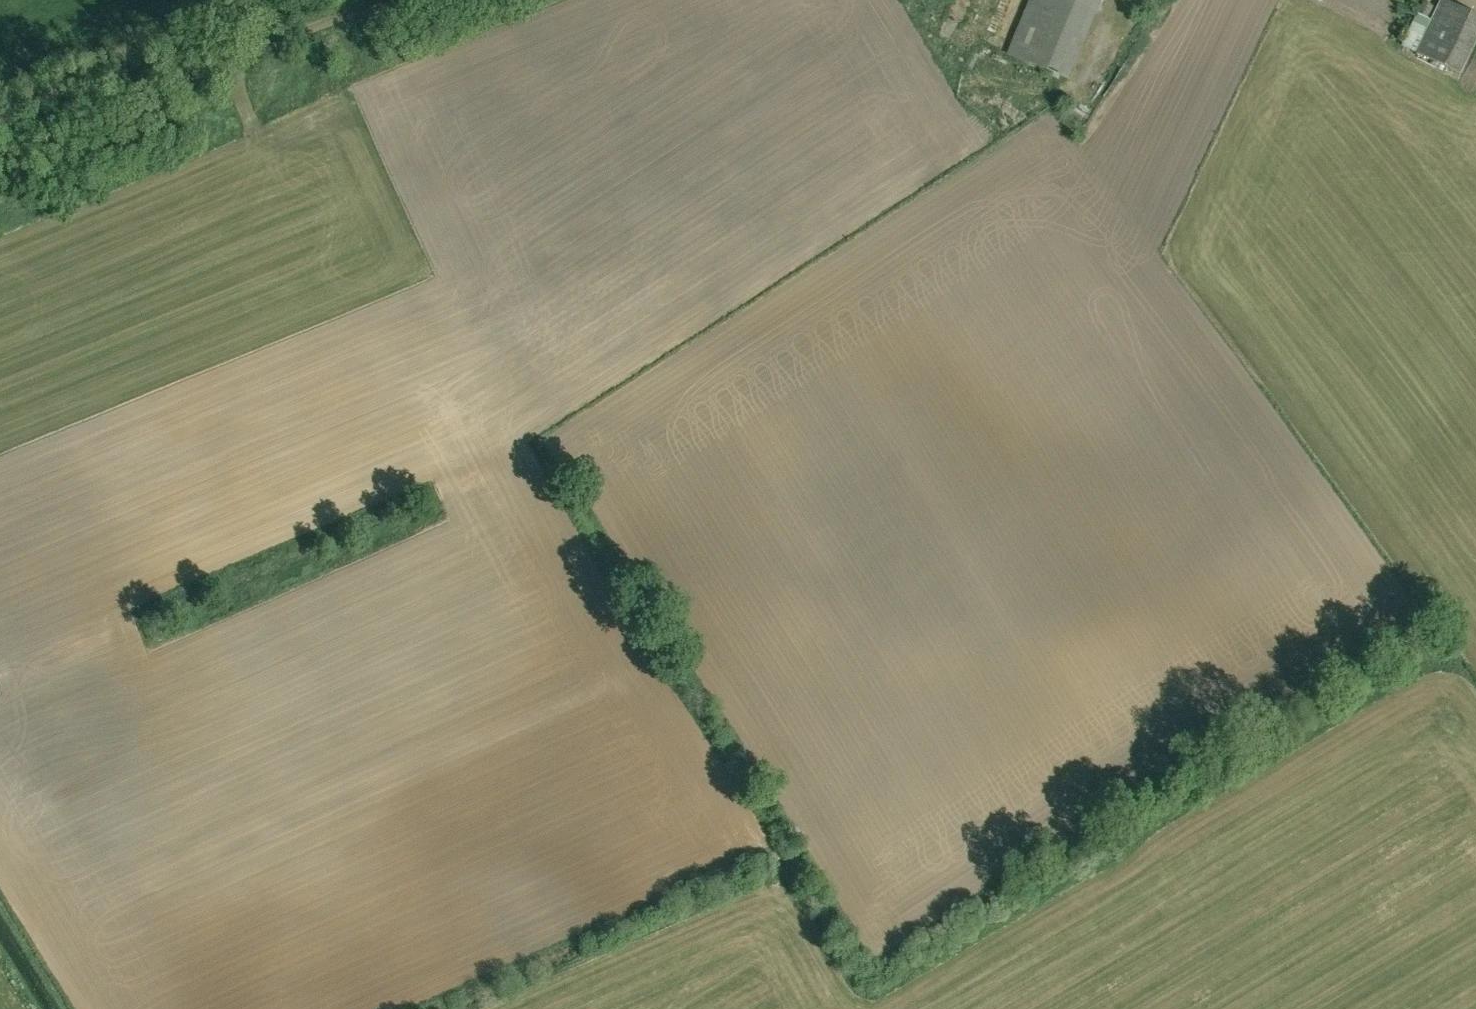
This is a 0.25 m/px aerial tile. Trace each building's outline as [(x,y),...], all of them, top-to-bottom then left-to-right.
[(1103,0),(1030,0),(1007,56),(1069,81),(1103,0)] [(1446,0),(1442,0),(1417,52),(1461,73),(1475,42),(1475,15),(1446,0)]
